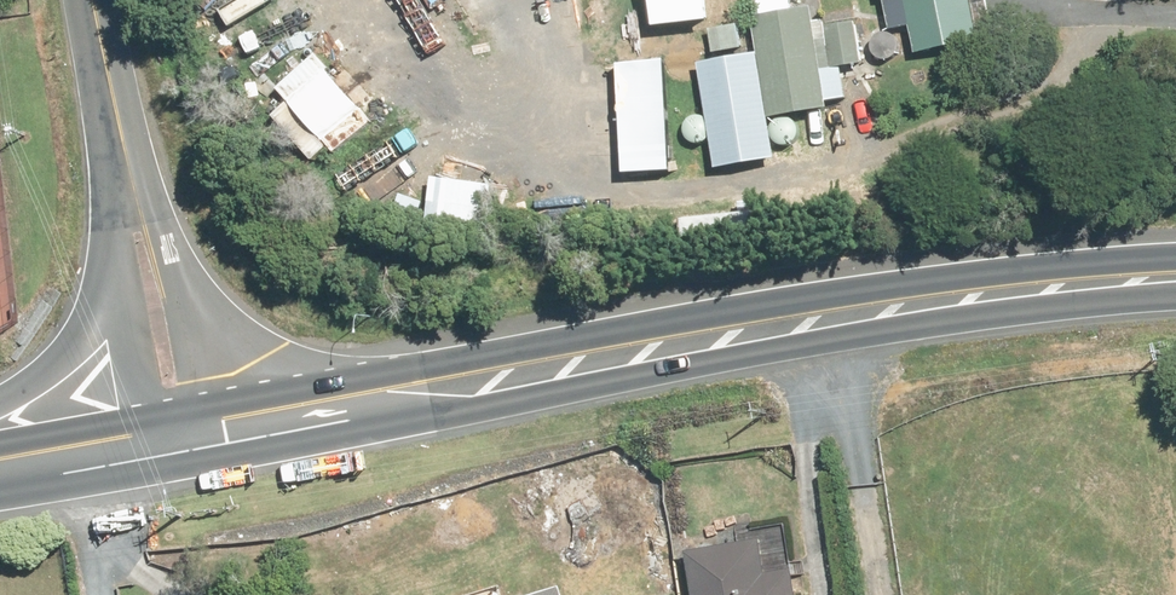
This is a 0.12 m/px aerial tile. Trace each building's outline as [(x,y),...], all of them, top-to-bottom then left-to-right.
[(768,119),(818,111),(825,153),(881,144),(873,98),(849,102),(843,68),(860,65),(852,18),(814,24),(810,0),(749,0),(758,56),(768,119)] [(968,0),(881,0),(888,32),(909,27),(916,56),(978,42),(968,0)] [(746,50),(742,25),(710,30),(714,55),(746,50)] [(768,119),(758,56),(753,57),(698,66),(706,117),(685,120),(689,144),(712,140),(717,170),(775,161),(768,119)] [(545,84),(550,133),(641,124),(643,140),(665,138),(659,72),(545,84)] [(781,536),(687,552),(695,594),(791,594),(781,536)]
